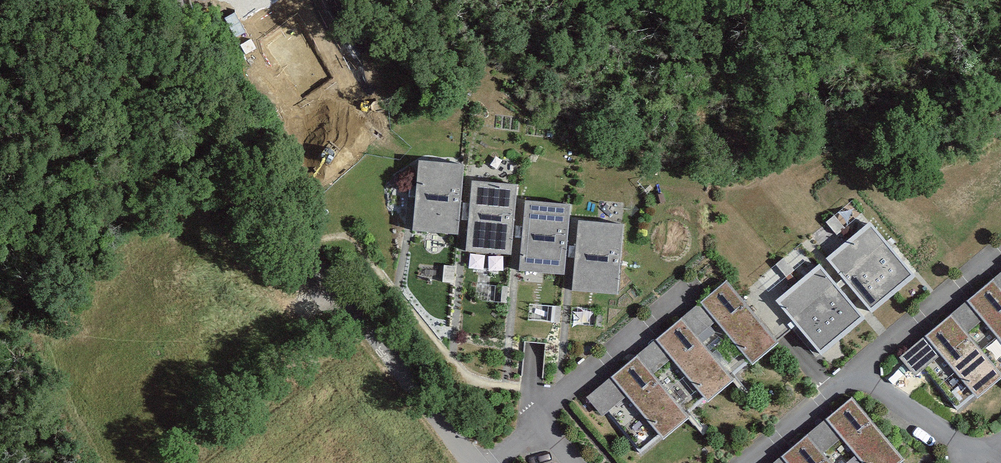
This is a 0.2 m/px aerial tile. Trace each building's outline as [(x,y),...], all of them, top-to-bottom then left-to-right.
[(472,181),(425,176),(417,247),(464,252),(472,181)] [(523,202),(478,198),(471,268),(515,273),(523,202)] [(574,224),(530,219),(522,289),(566,294),(574,224)] [(628,247),(582,241),(574,311),(620,316),(628,247)] [(909,295),(867,246),(826,281),(868,330),(909,295)] [(817,372),(859,339),(819,288),(777,321),(817,372)] [(893,382),(914,407),(939,386),(970,422),(997,399),(964,360),(980,346),(1000,371),(1000,293),(893,382)] [(778,364),(727,303),(580,424),(595,442),(623,419),(658,461),(685,438),(649,396),(668,380),(702,420),(729,398),(698,361),(712,349),(746,390),(778,364)] [(848,422),(798,462),(883,462),(848,422)]
